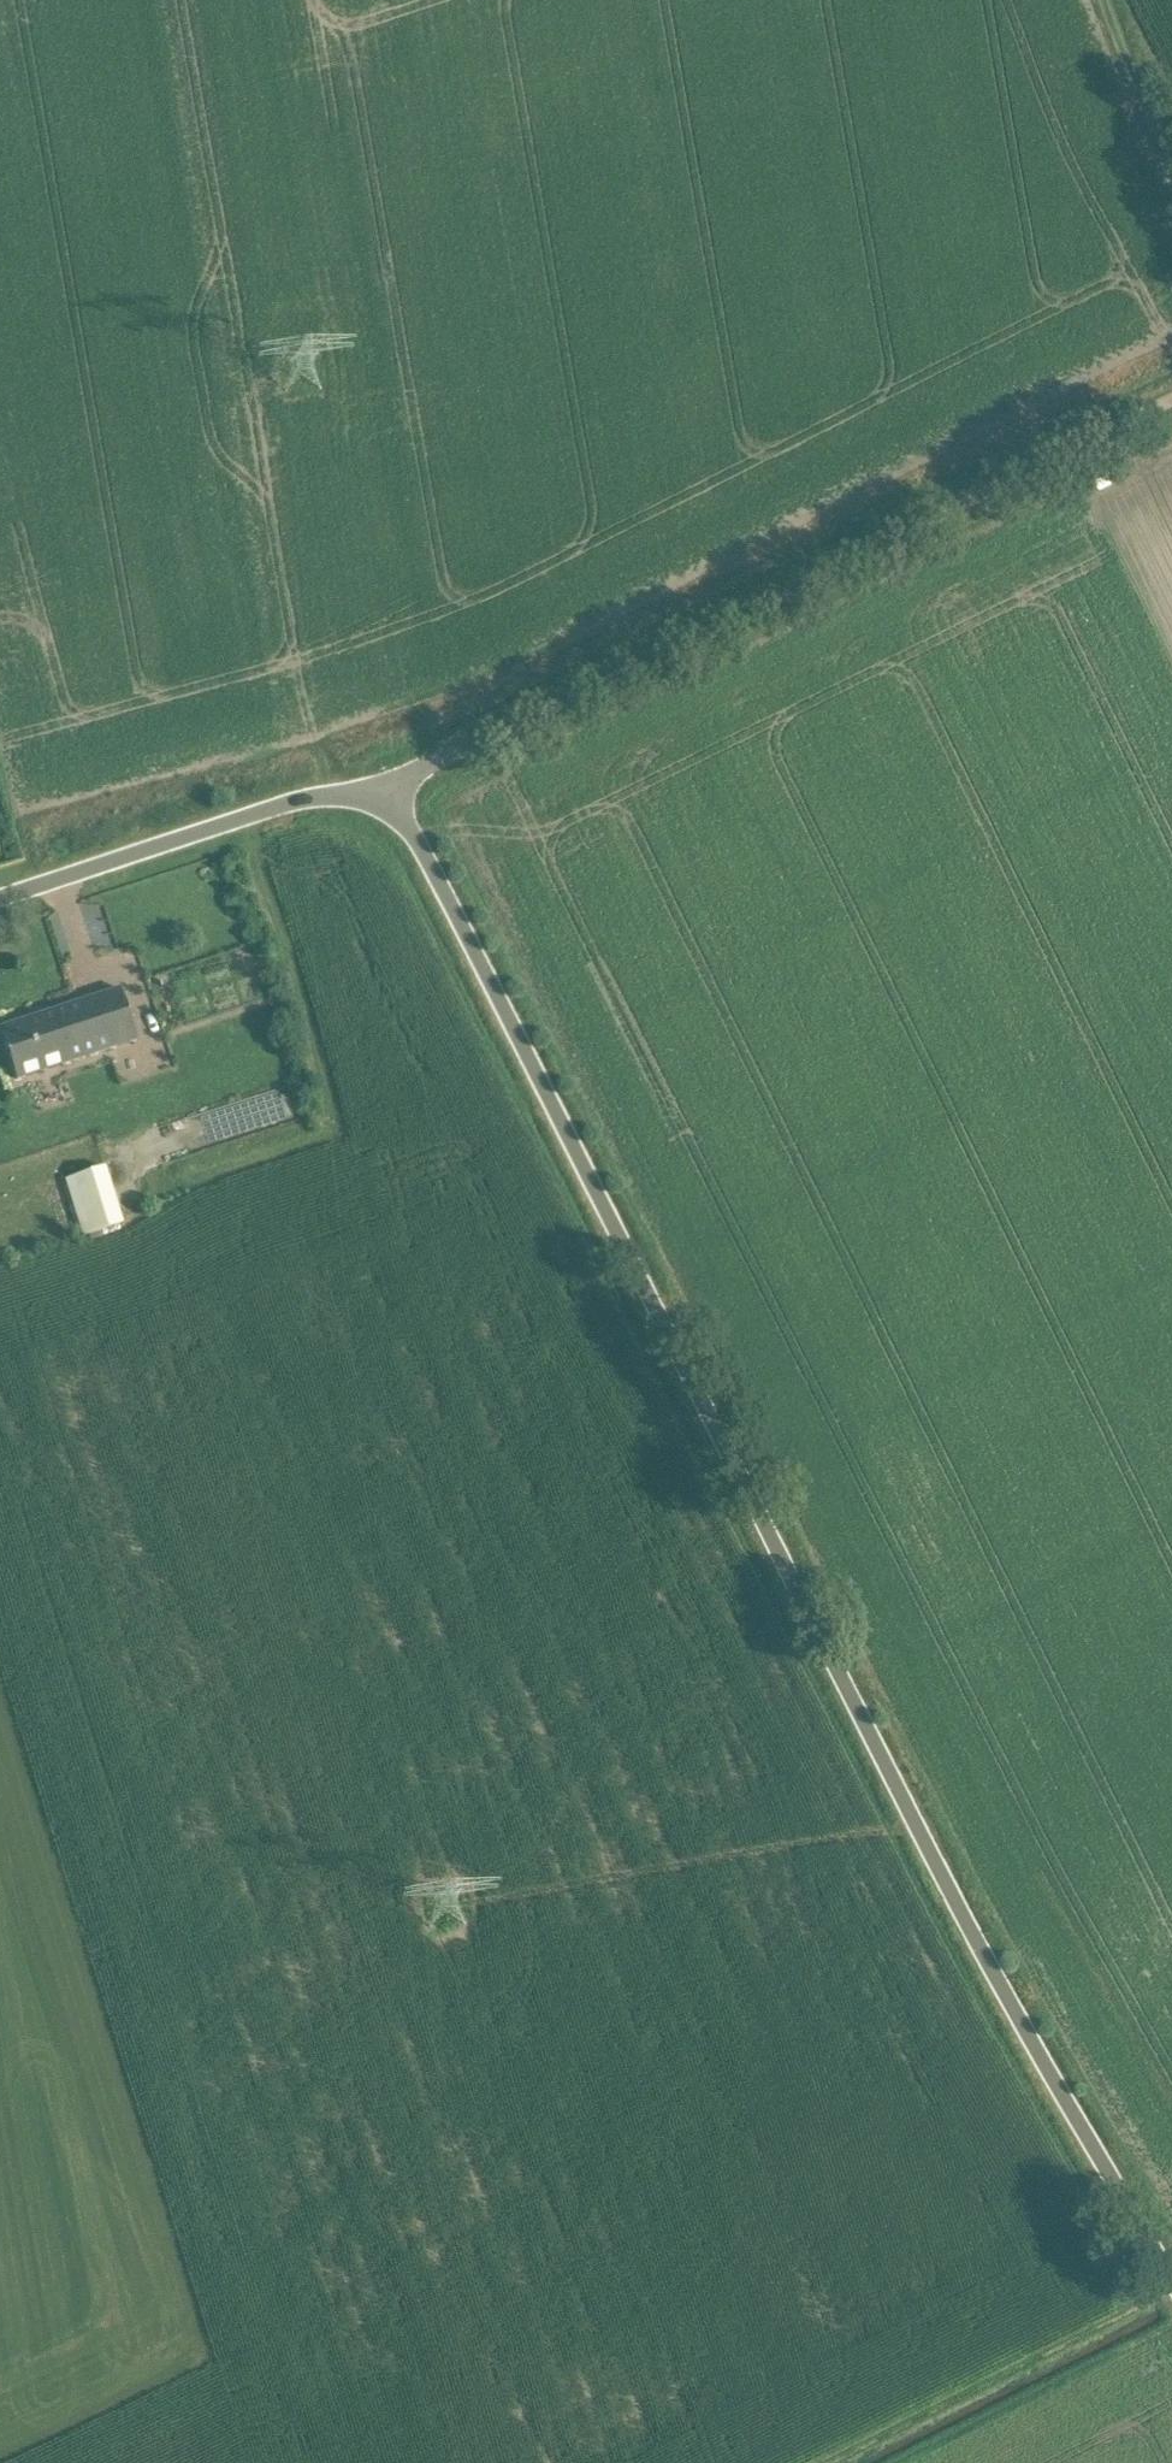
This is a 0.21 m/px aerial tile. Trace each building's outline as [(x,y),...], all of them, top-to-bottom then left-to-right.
[(1,1027),(18,1080),(138,1041),(120,988),(36,1016),(1,1027)] [(81,1234),(122,1222),(106,1167),(65,1179),(81,1234)]
